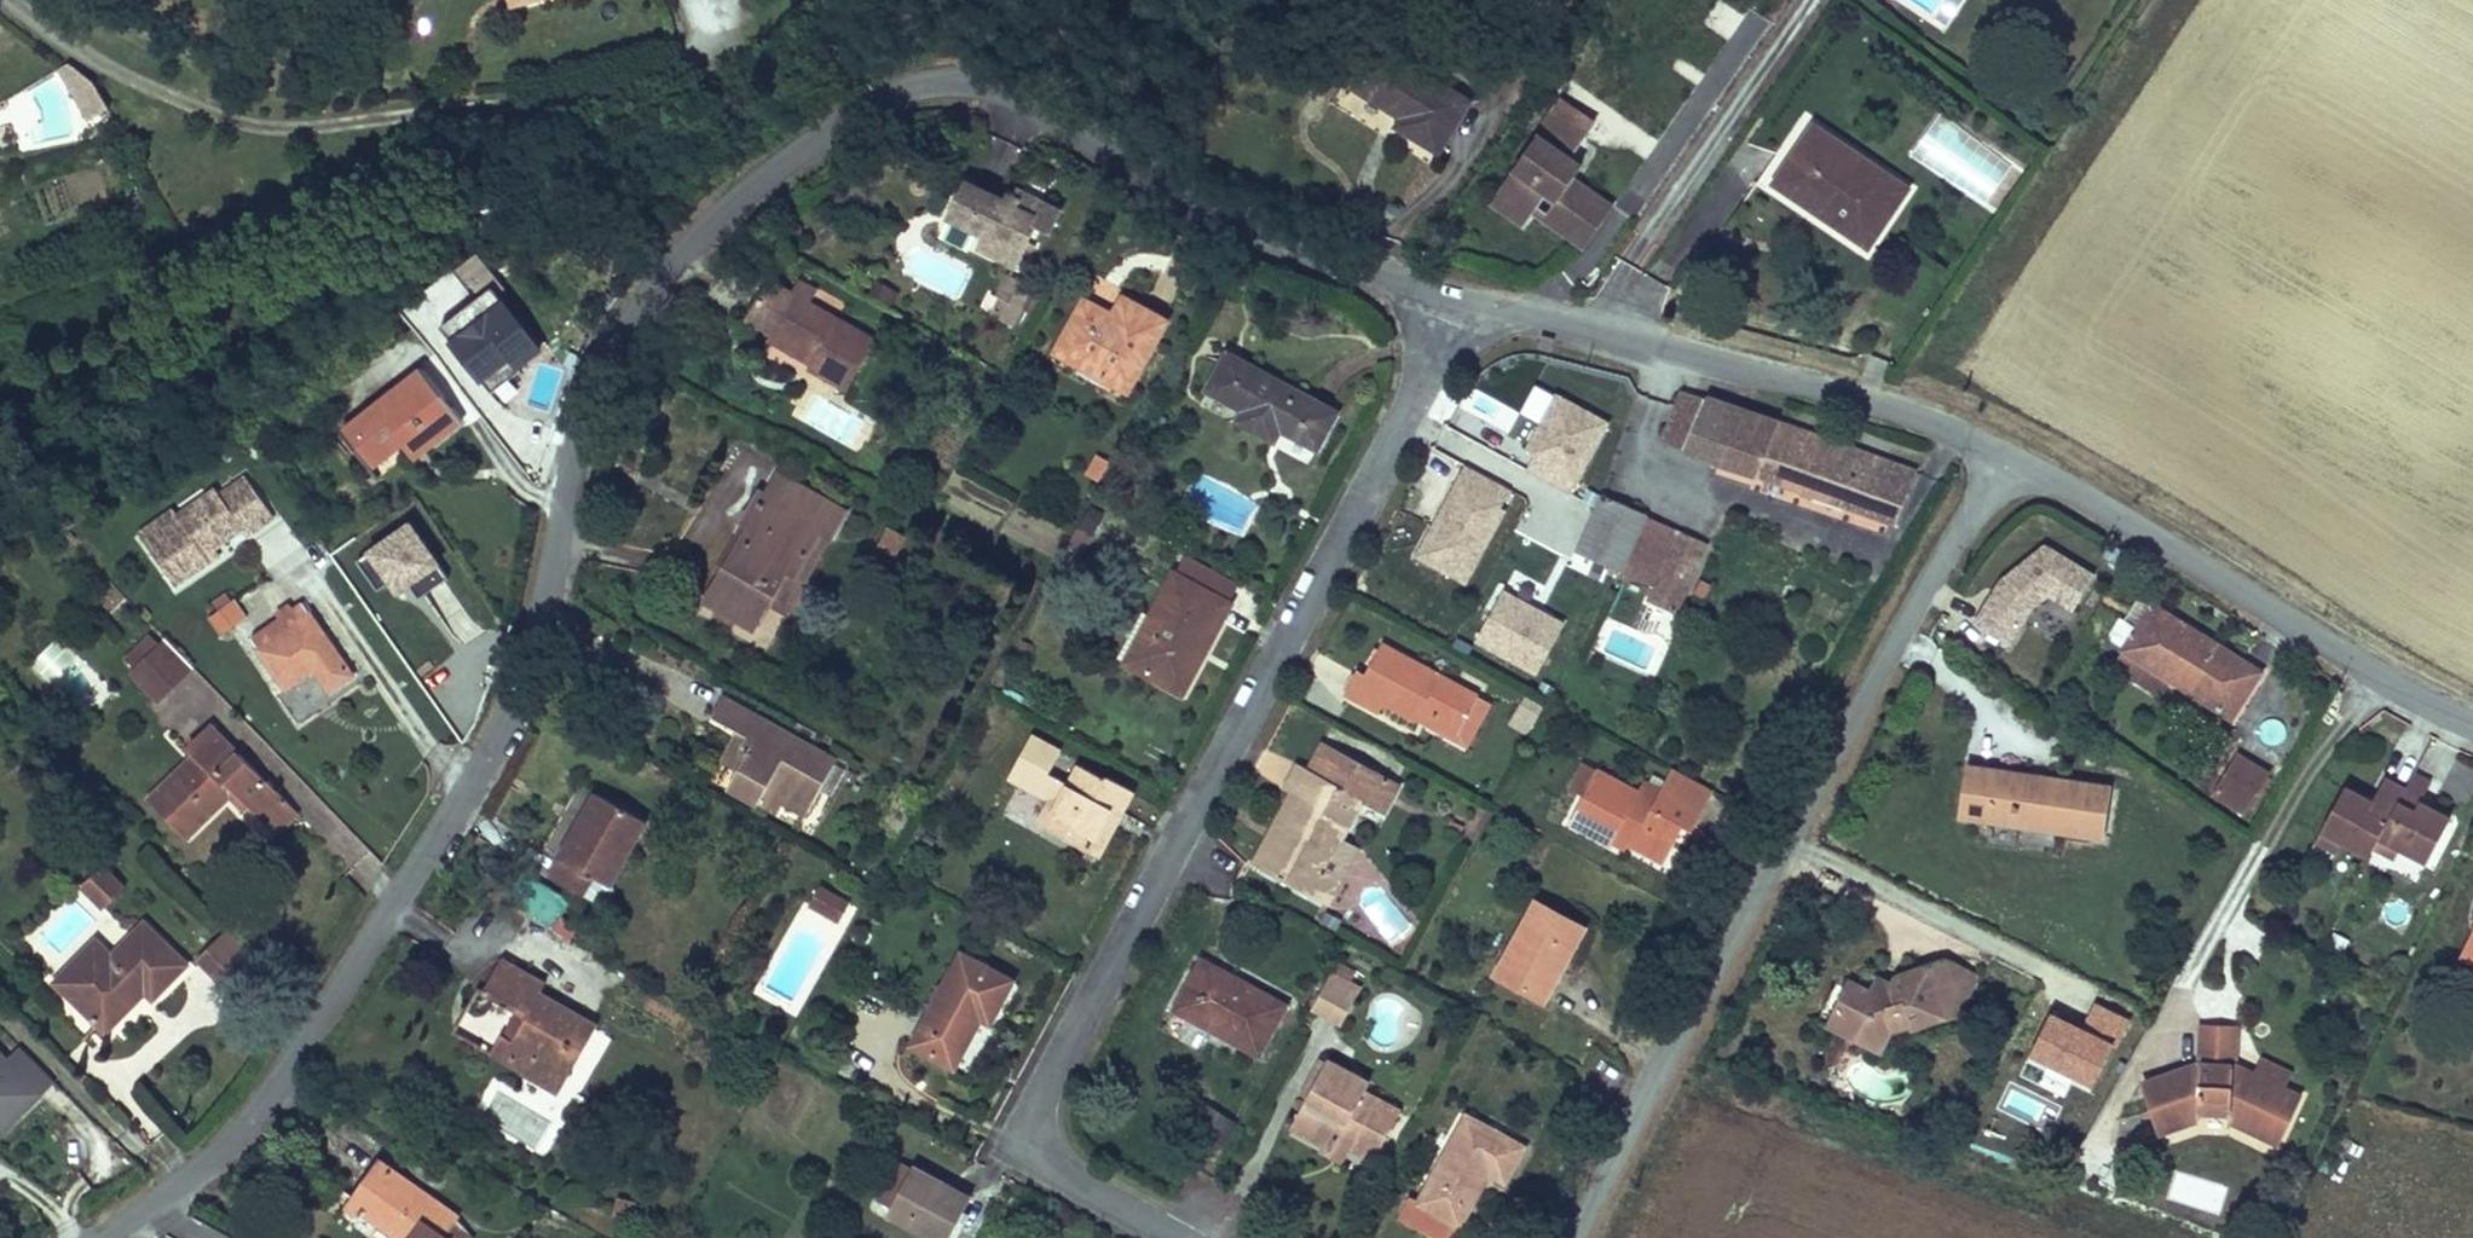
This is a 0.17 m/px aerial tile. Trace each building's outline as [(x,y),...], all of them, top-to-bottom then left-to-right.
[(1394,48),(1366,91),(1411,120),(1408,126),(1446,151),(1478,102),(1394,48)] [(120,118),(104,93),(86,104),(102,130),(120,118)] [(1580,103),(1519,196),(1550,216),(1565,193),(1577,201),(1566,218),(1606,245),(1630,209),(1587,181),(1597,166),(1586,159),(1609,123),(1580,103)] [(1907,191),(1814,128),(1777,183),(1870,245),(1907,191)] [(1016,265),(1040,218),(1058,226),(1069,204),(1018,178),(1010,193),(1004,190),(1000,199),(965,181),(947,217),(986,237),(981,247),(1016,265)] [(1550,216),(1519,196),(1509,212),(1540,232),(1550,216)] [(1015,326),(1038,291),(1011,273),(988,309),(1015,326)] [(872,332),(764,277),(743,317),(768,330),(813,353),(807,366),(844,386),(872,332)] [(493,290),(443,330),(489,390),(541,350),(493,290)] [(1135,391),(1176,318),(1132,293),(1119,315),(1087,297),(1064,339),(1110,364),(1105,374),(1135,391)] [(761,343),(807,366),(813,353),(768,330),(761,343)] [(1110,364),(1064,339),(1059,348),(1105,374),(1110,364)] [(1348,410),(1239,349),(1219,385),(1257,407),(1250,419),(1286,439),(1294,427),(1328,446),(1348,410)] [(396,406),(348,439),(367,467),(401,443),(414,434),(426,450),(468,421),(428,364),(387,393),(396,406)] [(1683,447),(1702,394),(1682,387),(1662,440),(1683,447)] [(1541,457),(1534,468),(1572,490),(1613,420),(1560,389),(1526,448),(1541,457)] [(396,406),(387,393),(339,426),(348,439),(396,406)] [(1716,459),(1735,406),(1702,394),(1683,447),(1716,459)] [(1735,406),(1716,459),(1871,515),(1890,463),(1735,406)] [(412,459),(426,450),(414,434),(401,443),(412,459)] [(1086,473),(1101,480),(1110,459),(1095,452),(1086,473)] [(1463,463),(1414,555),(1469,584),(1509,510),(1502,507),(1512,489),(1463,463)] [(253,520),(275,506),(247,466),(221,484),(217,478),(178,505),(181,510),(147,533),(175,574),(211,550),(206,543),(215,537),(243,518),(247,524),(253,520)] [(792,510),(804,488),(788,479),(775,501),(792,510)] [(753,624),(783,570),(791,574),(819,524),(832,531),(844,510),(804,488),(792,510),(775,501),(755,490),(740,516),(748,521),(730,553),(741,559),(729,580),(718,574),(706,597),(753,624)] [(1608,498),(1581,554),(1659,591),(1654,602),(1680,614),(1697,577),(1683,571),(1698,536),(1686,530),(1684,535),(1651,520),(1652,519),(1608,498)] [(181,510),(178,505),(174,499),(140,523),(147,533),(181,510)] [(1085,555),(1107,513),(1089,504),(1067,546),(1085,555)] [(413,521),(361,558),(382,588),(405,572),(423,596),(452,575),(413,521)] [(879,526),(879,559),(902,559),(902,526),(879,526)] [(1713,542),(1698,536),(1683,571),(1697,577),(1713,542)] [(206,543),(211,550),(220,543),(215,537),(206,543)] [(1998,580),(1978,623),(2012,639),(2029,608),(2050,595),(2072,611),(2094,574),(2043,545),(1998,580)] [(1245,583),(1188,552),(1177,573),(1233,605),(1245,583)] [(730,553),(718,574),(729,580),(741,559),(730,553)] [(1222,625),(1233,605),(1177,573),(1152,616),(1162,622),(1134,672),(1179,698),(1201,660),(1192,654),(1212,619),(1222,625)] [(1704,579),(1697,595),(1705,599),(1712,582),(1704,579)] [(1507,589),(1479,640),(1539,673),(1567,623),(1507,589)] [(223,635),(249,614),(228,590),(203,612),(223,635)] [(284,592),(241,633),(279,672),(300,652),(320,673),(342,651),(284,592)] [(2126,658),(2153,612),(2143,606),(2133,622),(2131,621),(2115,648),(2116,652),(2126,658)] [(2153,612),(2126,658),(2176,688),(2232,721),(2262,672),(2155,609),(2153,612)] [(1162,622),(1152,616),(1124,667),(1134,672),(1162,622)] [(1212,619),(1192,654),(1201,660),(1222,625),(1212,619)] [(139,662),(157,645),(147,635),(129,652),(139,662)] [(139,662),(129,672),(155,700),(183,673),(157,645),(139,662)] [(1396,690),(1411,662),(1395,654),(1380,681),(1396,690)] [(2176,688),(2126,658),(2117,674),(2166,704),(2176,688)] [(1484,702),(1411,662),(1396,690),(1386,708),(1422,728),(1429,715),(1466,735),(1484,702)] [(1525,693),(1506,720),(1525,734),(1544,706),(1525,693)] [(836,757),(722,694),(712,711),(741,727),(750,732),(746,740),(751,743),(741,762),(728,786),(755,801),(766,780),(785,790),(811,804),(836,757)] [(1429,715),(1422,728),(1459,748),(1466,735),(1429,715)] [(278,793),(213,723),(191,744),(196,749),(206,760),(194,771),(184,760),(146,796),(173,825),(186,814),(198,827),(236,792),(256,813),(278,793)] [(750,732),(741,727),(726,754),(741,762),(751,743),(746,740),(750,732)] [(1059,751),(1032,734),(1008,774),(1046,796),(1044,798),(1056,805),(1042,830),(1082,854),(1109,810),(1120,816),(1134,792),(1106,775),(1101,783),(1076,768),(1065,787),(1045,775),(1059,751)] [(1325,748),(1312,774),(1319,777),(1332,752),(1325,748)] [(196,749),(184,760),(194,771),(206,760),(196,749)] [(2252,811),(2275,770),(2241,751),(2218,792),(2252,811)] [(1339,877),(1326,870),(1362,803),(1384,815),(1399,787),(1332,752),(1319,777),(1312,774),(1301,768),(1288,793),(1290,795),(1301,800),(1263,873),(1324,905),(1339,877)] [(1971,764),(1963,817),(2111,838),(2119,785),(1971,764)] [(1602,771),(1576,821),(1620,844),(1625,834),(1672,858),(1689,825),(1698,830),(1720,788),(1679,766),(1668,788),(1661,802),(1643,792),(1602,771)] [(2420,770),(2412,785),(2390,773),(2379,795),(2354,781),(2330,825),(2377,851),(2380,844),(2387,832),(2403,840),(2431,855),(2453,814),(2425,799),(2436,778),(2420,770)] [(1661,802),(1668,788),(1650,778),(1643,792),(1661,802)] [(766,780),(755,801),(774,811),(785,790),(766,780)] [(642,819),(593,791),(581,812),(591,819),(575,846),(564,840),(547,868),(579,888),(590,869),(605,879),(642,819)] [(278,793),(256,813),(271,830),(293,809),(278,793)] [(1252,867),(1263,873),(1301,800),(1290,795),(1252,867)] [(1030,823),(1042,830),(1056,805),(1044,798),(1030,823)] [(1109,810),(1082,854),(1094,860),(1120,816),(1109,810)] [(581,812),(564,840),(575,846),(591,819),(581,812)] [(186,814),(173,825),(185,839),(198,827),(186,814)] [(2403,840),(2387,832),(2380,844),(2396,853),(2403,840)] [(106,866),(86,884),(107,907),(127,888),(106,866)] [(519,913),(557,929),(571,896),(533,880),(519,913)] [(842,901),(815,884),(805,899),(833,916),(842,901)] [(1542,898),(1499,973),(1551,1002),(1574,961),(1570,958),(1589,924),(1542,898)] [(280,961),(238,919),(208,948),(250,990),(280,961)] [(89,978),(72,994),(104,1029),(149,987),(157,995),(187,967),(146,924),(114,954),(99,938),(74,962),(89,978)] [(959,952),(907,1051),(947,1072),(975,1020),(983,1024),(1008,978),(959,952)] [(593,1027),(535,993),(541,983),(496,957),(475,994),(509,1013),(485,1054),(554,1094),(593,1027)] [(1955,958),(1951,959),(1967,1003),(1983,972),(1955,958)] [(1851,979),(1841,1001),(1861,1043),(1883,1053),(1896,1027),(1909,1026),(1912,1030),(1962,1013),(1967,1003),(1951,959),(1896,975),(1891,984),(1873,990),(1851,979)] [(1202,965),(1176,1015),(1260,1059),(1286,1009),(1202,965)] [(1333,979),(1316,1010),(1347,1027),(1364,996),(1333,979)] [(1861,1043),(1841,1001),(1828,1025),(1861,1043)] [(2083,1032),(2051,1017),(2031,1058),(2051,1068),(2047,1076),(2069,1087),(2073,1079),(2090,1088),(2110,1047),(2114,1049),(2128,1019),(2097,1003),(2083,1032)] [(2207,1063),(2141,1089),(2162,1136),(2205,1121),(2204,1116),(2229,1116),(2228,1124),(2258,1137),(2268,1114),(2290,1124),(2302,1097),(2286,1090),(2274,1084),(2268,1097),(2243,1084),(2249,1072),(2237,1066),(2244,1030),(2211,1026),(2207,1063)] [(62,1086),(28,1052),(15,1064),(0,1049),(0,1106),(0,1131),(8,1140),(62,1086)] [(2274,1084),(2286,1090),(2294,1071),(2270,1060),(2261,1078),(2274,1084)] [(1332,1066),(1294,1134),(1338,1159),(1347,1144),(1380,1162),(1404,1119),(1368,1099),(1374,1089),(1332,1066)] [(2249,1072),(2243,1084),(2268,1097),(2274,1084),(2261,1078),(2249,1072)] [(1203,1127),(1229,1137),(1238,1117),(1212,1106),(1203,1127)] [(2268,1114),(2258,1137),(2279,1147),(2290,1124),(2268,1114)] [(1404,1229),(1418,1237),(1469,1237),(1504,1184),(1507,1186),(1529,1152),(1482,1122),(1427,1208),(1420,1203),(1404,1229)] [(454,1211),(373,1159),(352,1192),(368,1202),(361,1212),(401,1237),(449,1237),(441,1232),(454,1211)] [(894,1162),(875,1201),(889,1207),(886,1213),(939,1237),(947,1237),(966,1196),(894,1162)] [(368,1202),(352,1192),(340,1211),(355,1222),(361,1212),(368,1202)]
